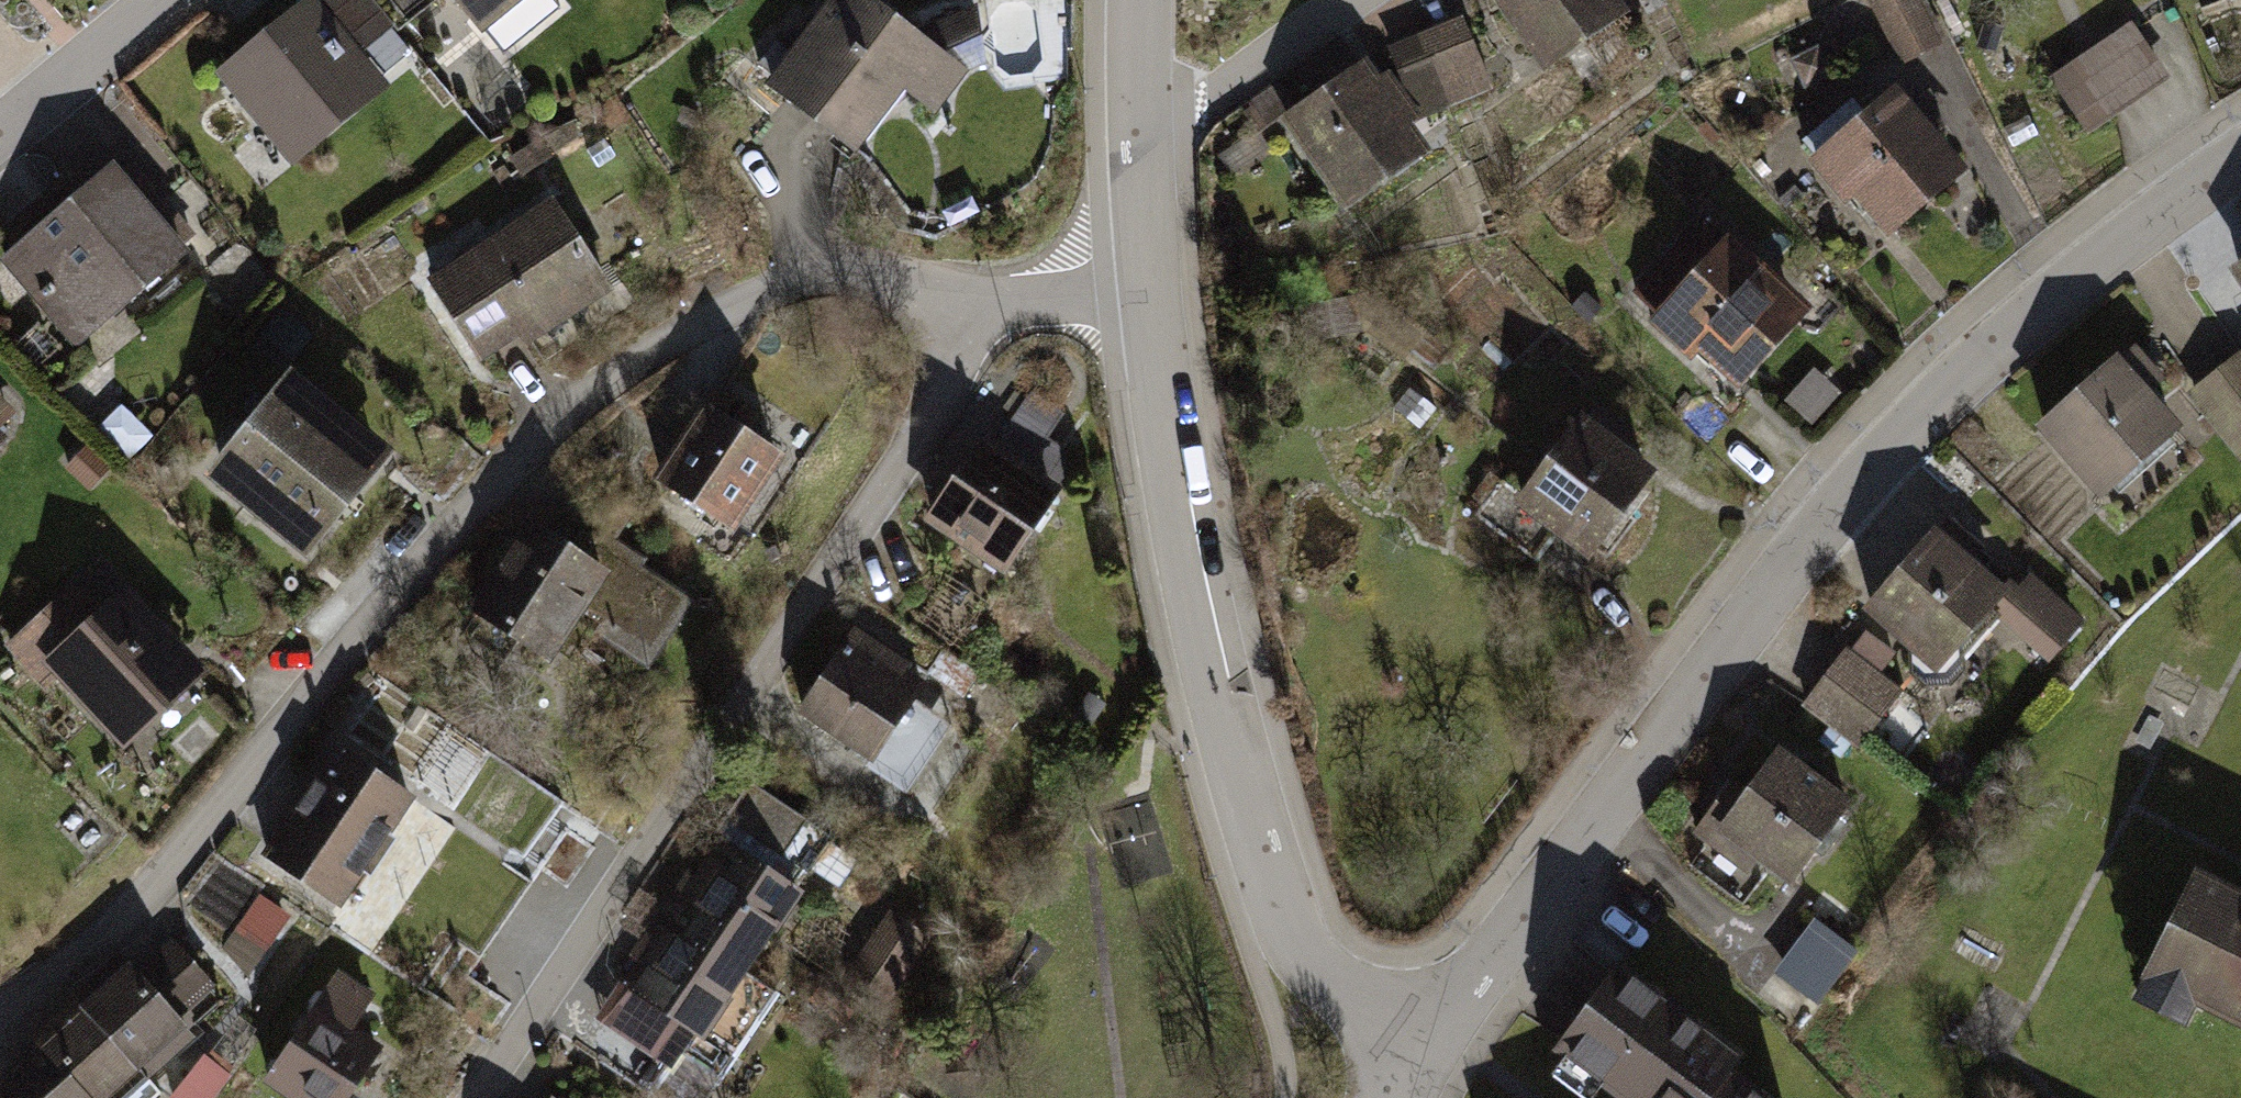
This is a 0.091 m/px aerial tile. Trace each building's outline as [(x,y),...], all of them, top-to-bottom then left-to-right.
[(401,35),(373,0),(337,0),(230,86),(300,172),(389,100),(362,66),(401,35)] [(401,35),(444,0),(373,0),(401,35)] [(487,51),(550,0),(446,0),(487,51)] [(773,101),(859,168),(909,105),(938,127),(971,85),(946,68),(989,52),(978,22),(917,46),(856,0),(852,0),(773,101)] [(1544,71),(1626,14),(1616,0),(1495,0),(1544,71)] [(1876,13),(1903,73),(1945,54),(1920,0),(1904,0),(1876,13)] [(1466,13),(1390,40),(1416,113),(1493,85),(1466,13)] [(2132,31),(2054,84),(2092,140),(2171,87),(2132,31)] [(1362,60),(1275,119),(1340,213),(1426,155),(1362,60)] [(1910,104),(1819,171),(1855,219),(1866,211),(1894,249),(1974,190),(1910,104)] [(128,167),(1,271),(75,360),(202,256),(128,167)] [(557,199),(429,278),(485,368),(613,290),(557,199)] [(1735,248),(1664,329),(1749,402),(1819,320),(1735,248)] [(2188,387),(2240,454),(2240,349),(2239,347),(2188,387)] [(2122,348),(2037,423),(2104,497),(2188,422),(2122,348)] [(287,366),(210,465),(317,548),(394,448),(287,366)] [(714,422),(665,495),(743,548),(792,474),(714,422)] [(1586,431),(1527,514),(1602,567),(1661,484),(1586,431)] [(978,460),(932,534),(1019,587),(1065,513),(978,460)] [(535,537),(475,629),(558,683),(598,622),(661,663),(693,615),(611,562),(600,579),(535,537)] [(1939,542),(1870,623),(1962,700),(2011,643),(2053,678),(2088,636),(2031,588),(2015,607),(1939,542)] [(78,577),(2,646),(43,691),(56,679),(120,749),(205,672),(126,586),(104,606),(78,577)] [(853,645),(803,723),(884,775),(934,696),(853,645)] [(1848,660),(1810,715),(1866,754),(1904,699),(1848,660)] [(272,864),(353,921),(426,819),(346,762),(272,864)] [(1781,762),(1725,844),(1798,893),(1854,811),(1781,762)] [(664,896),(753,960),(804,890),(742,845),(716,881),(689,862),(664,896)] [(2154,985),(2171,994),(2157,1021),(2200,1043),(2211,1022),(2240,1037),(2240,906),(2205,887),(2154,985)] [(640,982),(705,1028),(753,960),(664,896),(638,933),(662,951),(640,982)] [(888,913),(846,982),(890,1008),(932,939),(888,913)] [(158,929),(73,1005),(133,1072),(140,1080),(191,1034),(169,1010),(203,980),(158,929)] [(1805,943),(1789,966),(1835,999),(1851,977),(1805,943)] [(1561,1061),(1612,1097),(1760,1097),(1744,1086),(1756,1070),(1625,974),(1561,1061)] [(272,1091),(283,1097),(366,1097),(386,1068),(352,1046),(376,1008),(341,985),(272,1091)] [(133,1072),(73,1005),(34,1040),(86,1097),(104,1097),(133,1072)] [(34,1040),(0,1070),(0,1097),(86,1097),(34,1040)] [(237,1066),(209,1045),(172,1094),(177,1097),(212,1097),(237,1066)]
